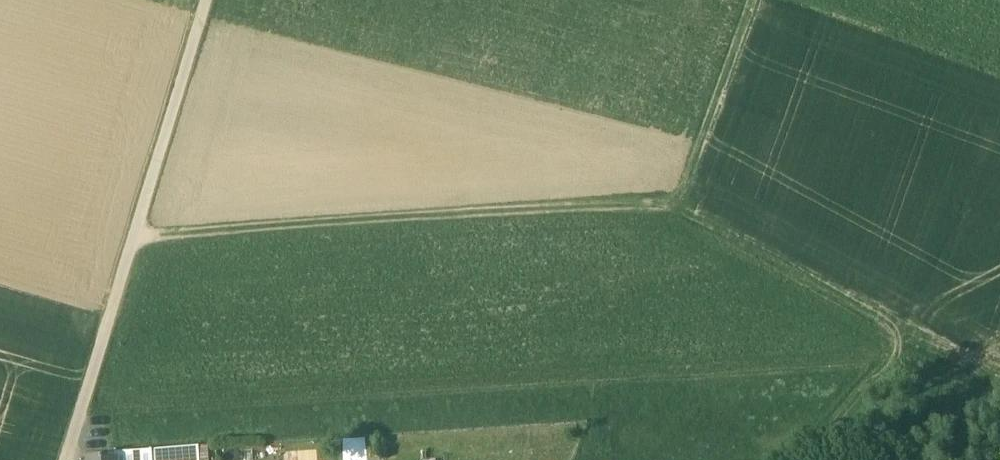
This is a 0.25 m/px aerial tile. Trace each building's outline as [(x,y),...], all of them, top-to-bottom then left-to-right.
[(169,450),(170,459),(197,459),(196,448),(169,450)] [(150,451),(150,452),(150,459),(170,459),(169,450),(150,451)] [(150,452),(134,453),(135,459),(150,459),(150,452)]
